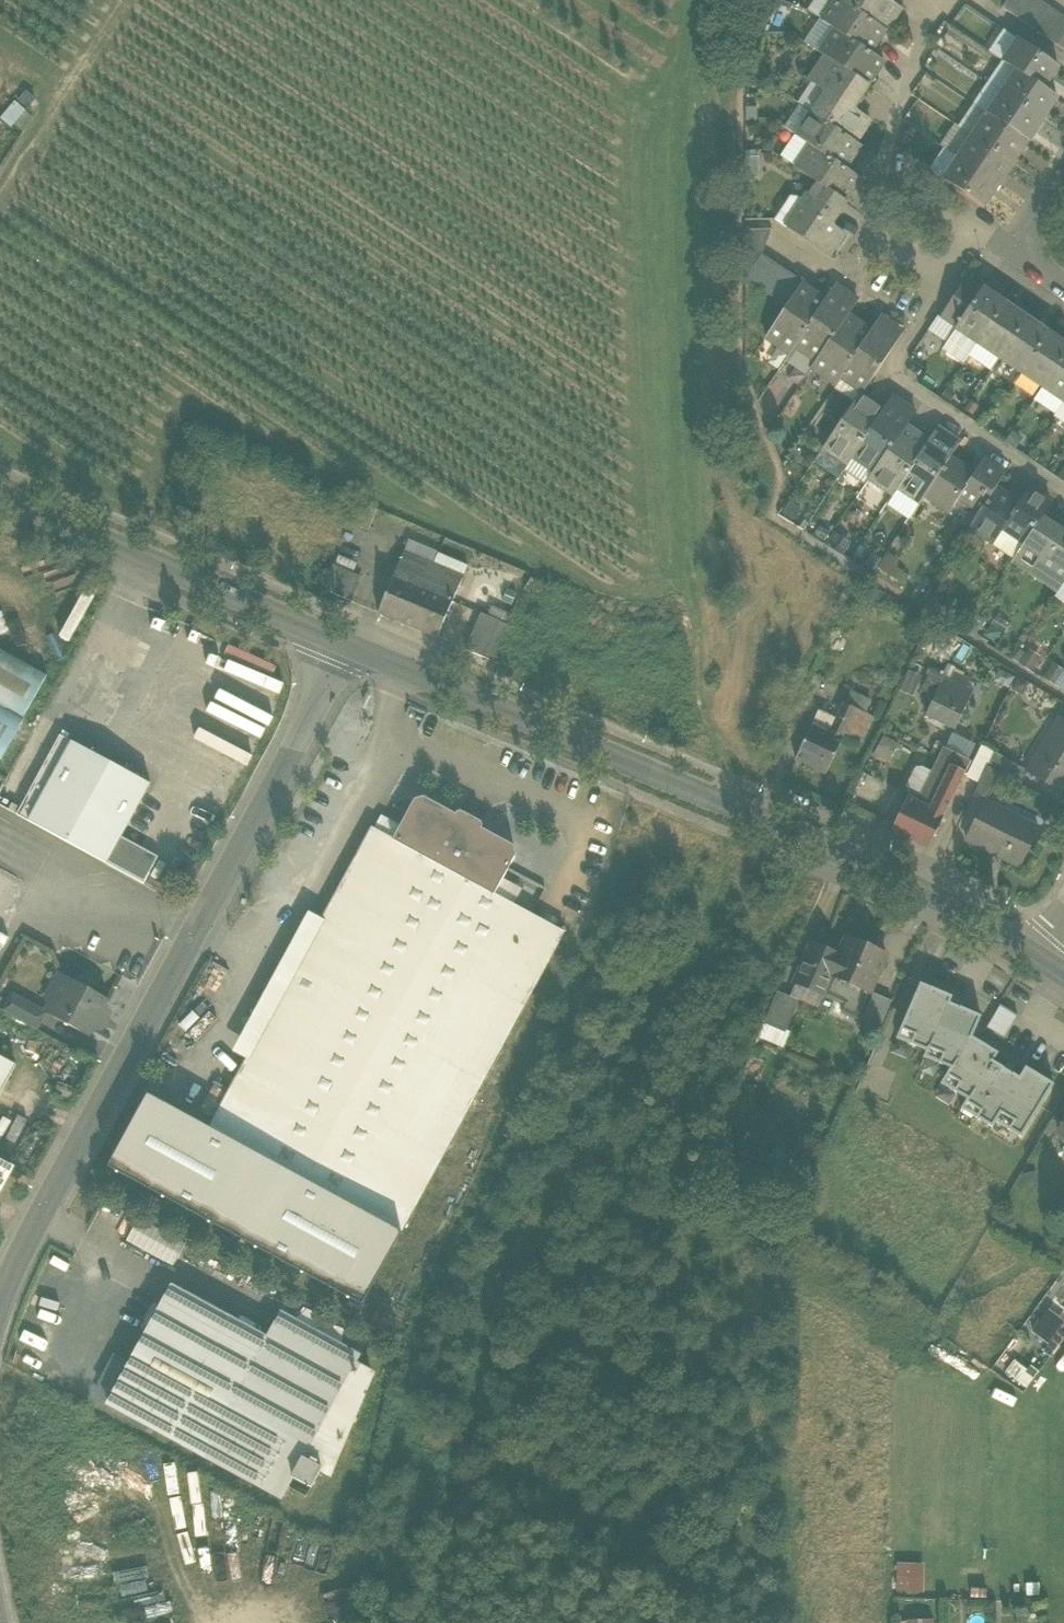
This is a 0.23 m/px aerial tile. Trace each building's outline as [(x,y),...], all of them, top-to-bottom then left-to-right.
[(837,0),(815,0),(807,11),(819,20),(822,22),(837,0)] [(835,31),(836,30),(869,53),(870,53),(885,31),(842,2),(839,0),(837,0),(822,22),(835,31)] [(842,2),(885,31),(901,9),(888,0),(843,0),(842,2)] [(1013,16),(1023,0),(1007,0),(1002,8),(1013,16)] [(1024,23),(1038,1),(1037,0),(1023,0),(1013,16),(1024,23)] [(1024,23),(1034,30),(1049,8),(1038,1),(1024,23)] [(1034,30),(1045,38),(1060,16),(1049,8),(1034,30)] [(1056,45),(1063,34),(1063,19),(1060,16),(1045,38),(1056,45)] [(820,54),(835,31),(822,22),(819,20),(804,43),(820,54)] [(946,41),(967,57),(978,44),(957,28),(946,41)] [(820,54),(827,58),(867,85),(868,85),(884,62),(870,53),(869,53),(836,30),(835,31),(820,54)] [(1003,62),(1018,40),(1003,30),(988,52),(1003,62)] [(1003,62),(1017,71),(1043,89),(1058,68),(1018,40),(1003,62)] [(825,94),(812,113),(855,142),(870,119),(852,108),(867,85),(827,58),(810,84),(825,94)] [(988,84),(1002,93),(1017,71),(1003,62),(988,84)] [(1017,71),(1002,93),(1042,120),(1057,98),(1043,89),(1017,71)] [(812,113),(825,94),(810,84),(797,104),(799,105),(812,113)] [(974,105),(987,115),(1002,93),(988,84),(974,105)] [(1002,93),(987,115),(1027,142),(1042,120),(1002,93)] [(797,136),(812,113),(799,105),(784,128),(797,136)] [(987,115),(974,105),(959,128),(973,136),(987,115)] [(796,137),(811,147),(812,146),(844,168),(844,167),(860,145),(855,142),(812,113),(797,136),(796,137)] [(987,115),(973,136),(1013,163),(1027,142),(987,115)] [(958,158),(973,136),(959,128),(955,124),(940,146),(943,148),(958,158)] [(973,136),(958,158),(998,185),(1013,163),(973,136)] [(859,178),(844,167),(844,168),(812,146),(811,147),(796,170),(816,183),(844,202),(859,178)] [(943,180),(958,158),(943,148),(929,170),(943,180)] [(760,157),(745,157),(745,182),(760,182),(760,157)] [(983,207),(998,185),(958,158),(943,180),(983,207)] [(829,207),(837,212),(844,202),(816,183),(808,195),(828,209),(829,207)] [(774,220),(828,257),(844,233),(829,223),(837,212),(829,207),(828,209),(808,195),(806,199),(790,197),(774,220)] [(761,254),(771,230),(745,230),(745,279),(761,254)] [(776,300),(786,307),(801,285),(803,282),(761,254),(745,279),(776,300)] [(955,327),(956,327),(981,289),(966,279),(941,317),(955,327)] [(790,354),(795,347),(816,314),(809,310),(818,296),(801,285),(786,307),(765,338),(790,354)] [(795,347),(816,361),(847,315),(857,301),(834,286),(824,300),(818,296),(809,310),(816,314),(795,347)] [(956,329),(977,343),(1004,303),(982,288),(981,289),(956,327),(955,328),(956,329)] [(977,343),(999,358),(1026,318),(1004,303),(977,343)] [(836,384),(840,377),(862,345),(855,340),(864,327),(847,315),(816,361),(812,368),(836,384)] [(955,327),(941,317),(939,316),(929,330),(945,341),(955,327)] [(870,332),(864,327),(855,340),(862,345),(840,377),(863,392),(903,333),(881,317),(870,332)] [(999,358),(1021,372),(1048,332),(1026,318),(999,358)] [(977,343),(956,329),(942,350),(963,363),(968,356),(977,343)] [(1043,387),(1063,355),(1063,343),(1048,332),(1021,372),(1043,387)] [(999,358),(977,343),(968,356),(990,371),(999,358)] [(816,361),(795,347),(790,354),(785,361),(807,376),(812,368),(816,361)] [(1063,402),(1063,355),(1043,387),(1063,402)] [(863,392),(840,377),(836,384),(833,388),(854,402),(859,395),(861,396),(863,392)] [(1043,387),(1034,400),(1055,415),(1063,402),(1043,387)] [(853,456),(874,424),(867,419),(876,407),(861,396),(859,395),(854,402),(824,448),(848,464),(853,456)] [(892,396),(882,411),(876,407),(867,419),(874,424),(853,456),(875,471),(905,426),(915,412),(892,396)] [(1055,415),(1054,417),(1063,423),(1063,402),(1055,415)] [(899,487),(920,455),(913,450),(922,437),(905,426),(875,471),(870,479),(893,495),(899,487)] [(921,501),(923,497),(950,457),(961,442),(939,427),(929,441),(922,437),(913,450),(920,455),(899,487),(921,501)] [(848,464),(824,448),(814,462),(838,478),(843,471),(848,464)] [(875,471),(853,456),(848,464),(843,471),(865,485),(870,479),(875,471)] [(952,495),(979,513),(995,488),(1005,473),(984,459),(975,474),(950,457),(923,497),(942,510),(952,495)] [(921,501),(899,487),(893,495),(886,505),(908,519),(921,501)] [(1004,530),(1024,544),(1041,518),(1050,504),(1030,490),(1020,505),(995,488),(979,513),(969,527),(995,545),(1004,530)] [(1063,581),(1063,533),(1056,527),(1041,518),(1024,544),(1014,558),(1037,573),(1042,566),(1063,581)] [(1056,527),(1063,533),(1063,528),(1058,524),(1056,527)] [(835,530),(826,544),(843,555),(852,541),(835,530)] [(1004,530),(995,545),(1014,558),(1024,544),(1004,530)] [(406,548),(400,562),(417,570),(423,555),(406,548)] [(411,585),(417,570),(400,562),(394,578),(411,585)] [(324,589),(350,601),(360,576),(334,565),(324,589)] [(447,565),(443,574),(441,579),(458,587),(464,572),(447,565)] [(1063,582),(1063,581),(1042,566),(1037,573),(1060,588),(1063,582)] [(451,602),(458,587),(441,579),(443,574),(430,568),(428,574),(422,589),(451,602)] [(411,585),(422,589),(428,574),(417,570),(411,585)] [(378,612),(437,637),(452,602),(451,602),(422,589),(411,585),(394,578),(393,577),(378,612)] [(1060,588),(1054,598),(1063,605),(1063,582),(1060,588)] [(464,649),(491,660),(506,624),(480,613),(464,649)] [(1028,647),(1019,662),(1032,670),(1041,655),(1028,647)] [(23,718),(47,675),(0,649),(0,705),(23,718)] [(1043,677),(1057,686),(1063,673),(1063,669),(1052,662),(1043,677)] [(1015,677),(998,669),(993,682),(1010,689),(1015,677)] [(913,696),(922,677),(907,671),(899,690),(913,696)] [(934,697),(943,677),(929,671),(920,691),(934,697)] [(950,680),(967,689),(970,682),(953,674),(950,680)] [(925,715),(955,729),(973,691),(967,689),(950,680),(943,677),(934,697),(925,715)] [(852,690),(845,703),(856,708),(866,713),(872,700),(852,690)] [(845,702),(839,715),(830,733),(841,739),(844,734),(856,708),(845,703),(845,702)] [(23,718),(0,705),(0,759),(1,760),(25,718),(23,718)] [(816,726),(830,733),(839,715),(825,708),(816,726)] [(844,734),(861,742),(873,717),(866,713),(856,708),(844,734)] [(1063,795),(1063,722),(1061,720),(1045,746),(1050,749),(1033,775),(1063,795)] [(843,739),(841,739),(830,733),(816,726),(813,725),(796,759),(826,774),(843,739)] [(952,733),(944,749),(968,760),(976,745),(952,733)] [(17,815),(107,864),(122,837),(150,784),(60,735),(17,815)] [(889,763),(899,744),(883,735),(873,754),(889,763)] [(966,778),(979,784),(987,767),(994,752),(981,746),(966,778)] [(1028,773),(1033,775),(1050,749),(1045,746),(1028,773)] [(919,799),(916,804),(943,816),(969,761),(968,760),(944,749),(943,748),(932,771),(919,799)] [(994,752),(987,767),(1000,774),(1020,785),(1028,773),(994,752)] [(909,794),(919,799),(932,771),(923,767),(915,767),(905,786),(909,794)] [(986,800),(1000,774),(987,767),(979,784),(973,796),(984,802),(986,799),(986,800)] [(870,773),(863,791),(876,796),(883,778),(870,773)] [(415,800),(393,839),(495,894),(516,855),(513,846),(481,828),(479,827),(472,829),(460,823),(458,816),(456,814),(424,797),(415,800)] [(927,849),(943,816),(916,804),(907,799),(891,831),(927,849)] [(965,838),(1018,866),(1038,828),(986,800),(986,799),(984,802),(965,838)] [(457,811),(456,814),(458,816),(460,823),(472,829),(479,827),(481,828),(482,826),(481,822),(461,811),(457,811)] [(565,932),(495,894),(393,839),(372,828),(327,912),(247,1058),(209,1128),(402,1232),(565,932)] [(157,857),(122,837),(107,864),(143,883),(157,857)] [(247,1058),(327,912),(313,903),(233,1051),(247,1058)] [(829,976),(831,977),(869,993),(870,992),(864,990),(871,974),(877,977),(886,954),(847,937),(839,956),(829,976)] [(795,983),(823,996),(831,977),(829,976),(839,956),(812,944),(795,983)] [(47,1012),(52,1014),(71,979),(58,972),(38,1007),(47,1012)] [(864,990),(870,992),(877,977),(871,974),(864,990)] [(858,1020),(869,993),(831,977),(823,996),(845,1005),(841,1013),(858,1020)] [(51,1016),(87,1035),(107,999),(71,979),(52,1014),(51,1016)] [(967,1099),(965,1102),(979,1111),(976,1118),(992,1128),(995,1122),(1001,1114),(1013,1121),(1008,1130),(1021,1137),(1054,1084),(1025,1067),(1019,1078),(993,1062),(998,1053),(971,1037),(981,1016),(960,1007),(959,1008),(949,1003),(952,997),(920,983),(900,1029),(914,1035),(910,1044),(926,1051),(927,1048),(943,1054),(939,1064),(950,1068),(946,1075),(958,1083),(954,1092),(967,1099)] [(3,1011),(38,1030),(47,1012),(38,1007),(13,993),(3,1011)] [(765,1021),(784,1029),(796,1001),(777,993),(774,1000),(765,1021)] [(862,1019),(880,1025),(892,999),(874,993),(862,1019)] [(1000,1005),(986,1029),(1004,1039),(1017,1016),(1000,1005)] [(896,1038),(910,1044),(914,1035),(900,1029),(896,1038)] [(923,1057),(939,1064),(943,1054),(927,1048),(926,1051),(923,1057)] [(16,1066),(0,1057),(0,1096),(16,1066)] [(940,1083),(954,1092),(958,1083),(946,1075),(940,1083)] [(108,1166),(362,1305),(402,1232),(209,1128),(147,1093),(108,1166)] [(961,1109),(976,1118),(979,1111),(965,1102),(961,1109)] [(1060,1133),(1063,1127),(1063,1107),(1060,1105),(1048,1126),(1060,1133)] [(995,1122),(1008,1130),(1013,1121),(1001,1114),(995,1122)] [(12,1165),(0,1158),(0,1187),(12,1165)] [(171,1285),(160,1304),(257,1357),(268,1337),(171,1285)] [(107,1401),(205,1455),(258,1357),(257,1357),(160,1304),(128,1362),(112,1392),(107,1401)] [(1032,1332),(1049,1344),(1043,1353),(1049,1357),(1063,1336),(1063,1333),(1060,1330),(1063,1325),(1063,1321),(1048,1309),(1032,1332)] [(287,1487),(292,1477),(303,1458),(354,1364),(358,1356),(341,1347),(296,1323),(280,1314),(268,1337),(257,1357),(258,1357),(205,1455),(282,1496),(287,1487)] [(112,1392),(128,1362),(114,1354),(98,1384),(101,1385),(112,1392)] [(1026,1388),(1039,1371),(1030,1364),(1027,1369),(1014,1360),(1005,1372),(1026,1388)] [(371,1374),(354,1364),(303,1458),(322,1468),(321,1470),(329,1475),(371,1374)] [(107,1401),(112,1392),(101,1385),(96,1395),(107,1401)] [(322,1468),(303,1458),(292,1477),(311,1487),(321,1470),(322,1468)] [(306,1497),(311,1487),(292,1477),(287,1487),(306,1497)] [(896,1591),(924,1591),(925,1563),(896,1562),(896,1591)] [(967,1612),(950,1612),(950,1622),(967,1622),(967,1612)]
